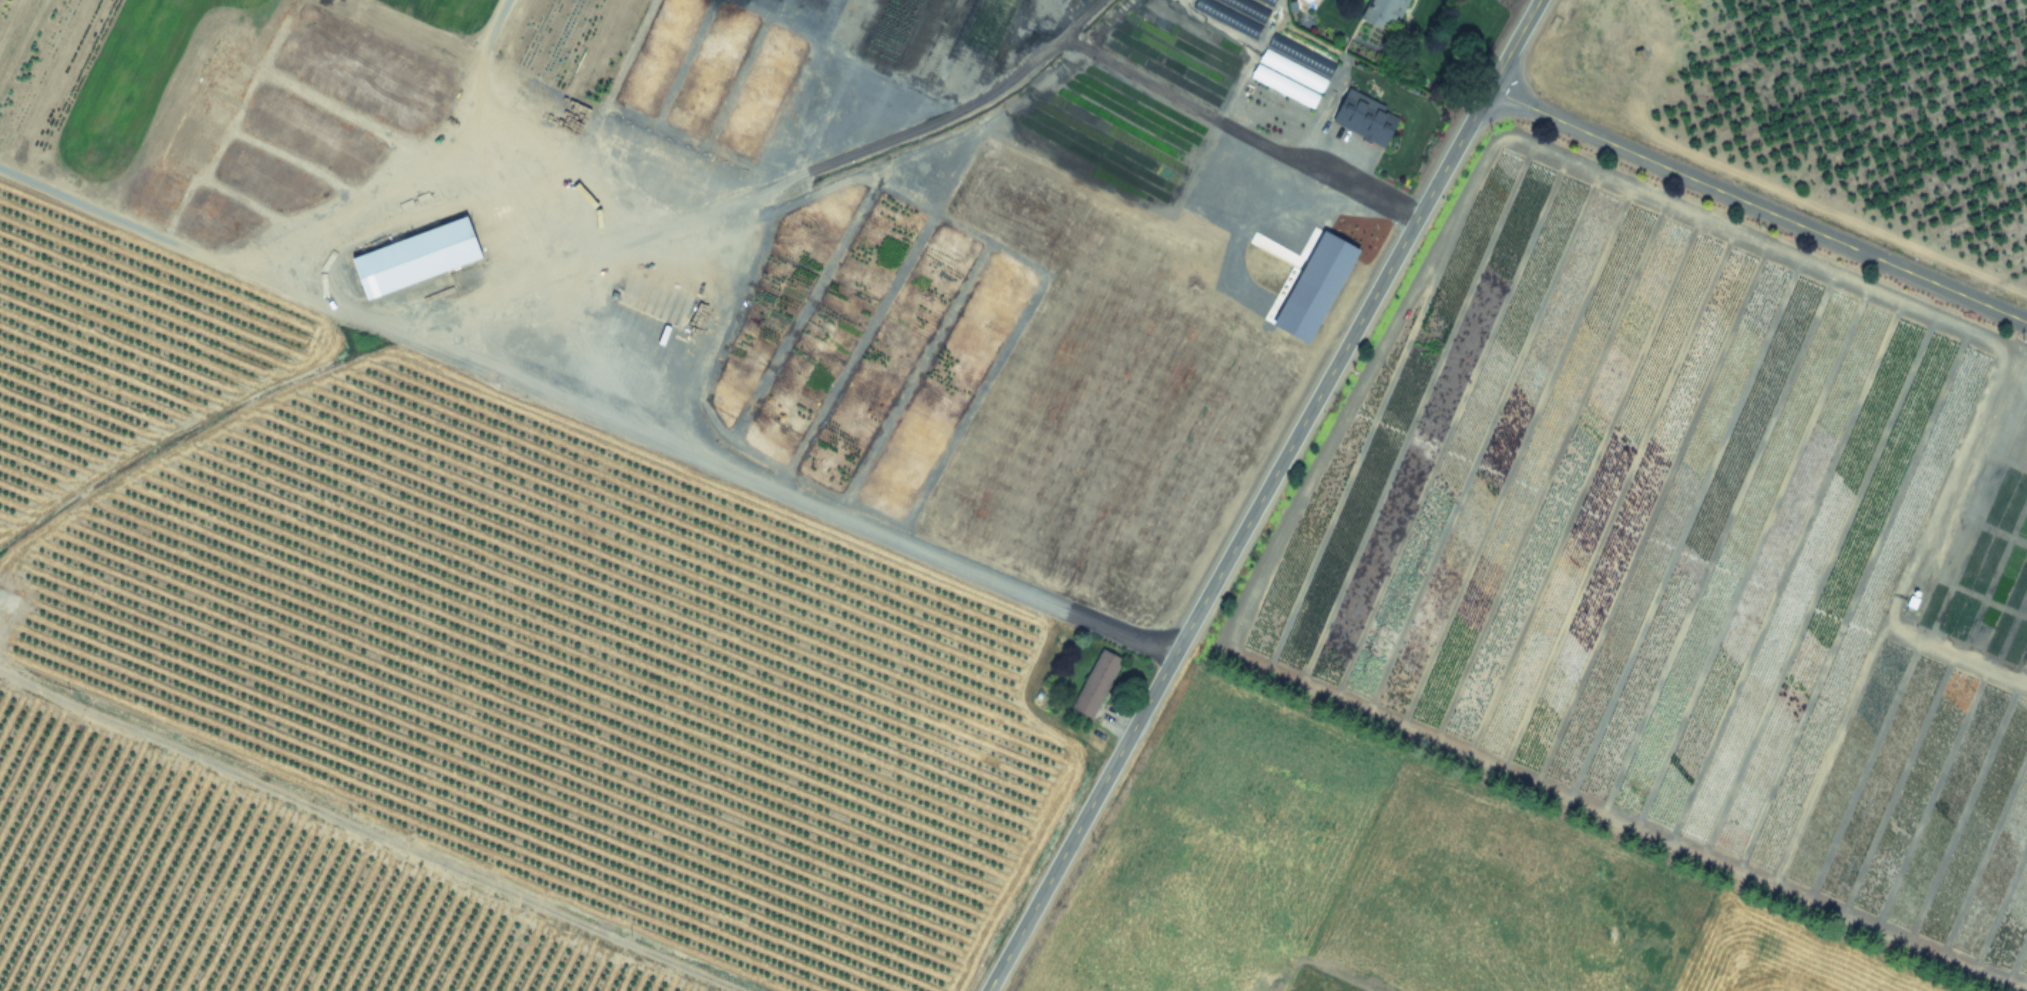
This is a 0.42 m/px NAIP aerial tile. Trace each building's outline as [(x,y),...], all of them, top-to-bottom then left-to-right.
[(1362,17),(1392,31),(1406,0),(1370,0),(1362,17)] [(477,262),(464,219),(347,254),(360,297),(477,262)] [(1070,708),(1092,718),(1121,658),(1099,648),(1070,708)]
